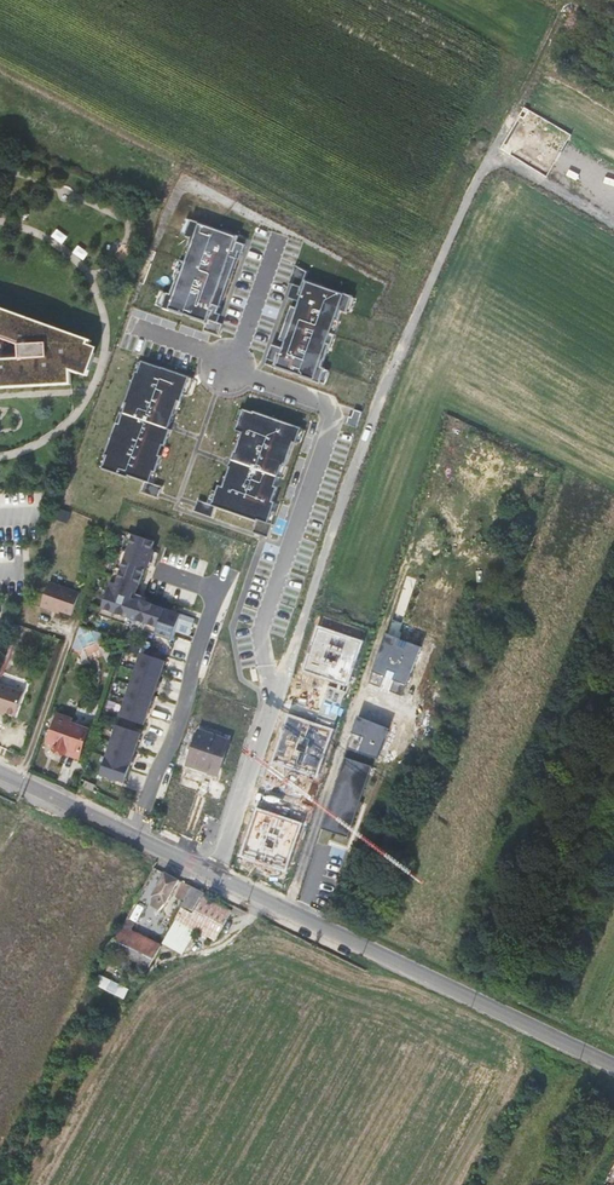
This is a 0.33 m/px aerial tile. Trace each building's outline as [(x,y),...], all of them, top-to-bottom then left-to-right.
[(204,328),(215,332),(246,240),(209,228),(187,219),(182,233),(184,235),(190,237),(181,260),(175,258),(171,268),(175,269),(171,278),(175,279),(171,294),(161,292),(155,306),(206,324),(204,328)] [(307,272),(296,265),(289,283),(294,285),(302,288),(300,295),(302,296),(298,308),(297,308),(286,341),(282,354),(280,353),(276,361),(268,359),(266,363),(276,366),(276,367),(294,373),(295,372),(303,375),(302,376),(322,383),(327,369),(324,367),(331,344),(328,343),(336,320),(339,321),(342,311),(347,313),(353,296),(331,288),(330,289),(323,287),(324,286),(305,279),(307,272)] [(298,308),(302,296),(300,295),(302,288),(294,285),(289,298),(294,299),(279,343),(274,341),(268,359),(276,361),(280,353),(282,354),(286,341),(297,308),(298,308)] [(72,385),(71,371),(79,373),(90,340),(0,307),(0,339),(18,346),(19,358),(0,359),(0,389),(72,385)] [(120,426),(117,425),(106,458),(107,458),(103,471),(129,480),(129,478),(144,483),(141,494),(159,501),(164,487),(152,482),(156,471),(158,472),(163,456),(162,455),(165,445),(166,446),(172,429),(170,429),(178,404),(180,404),(182,397),(186,398),(192,381),(161,370),(161,371),(141,364),(134,383),(132,383),(125,405),(126,406),(120,426)] [(255,533),(271,539),(276,525),(271,523),(278,503),(276,502),(281,488),(278,487),(285,467),(288,468),(297,443),(299,444),(305,428),(256,411),(256,412),(245,409),(239,431),(244,433),(238,452),(237,451),(232,467),(233,467),(227,488),(222,486),(215,505),(201,501),(196,513),(215,519),(218,508),(259,522),(255,533)] [(56,519),(68,524),(72,513),(60,508),(56,519)] [(189,636),(195,619),(140,600),(141,599),(132,596),(131,597),(128,596),(132,583),(140,586),(147,563),(148,564),(151,555),(150,555),(155,542),(128,533),(101,615),(173,640),(175,631),(189,636)] [(97,580),(104,582),(106,575),(99,573),(97,580)] [(78,594),(48,583),(39,608),(49,612),(50,609),(57,612),(70,616),(78,594)] [(266,786),(310,801),(364,641),(319,626),(266,786)] [(418,646),(383,634),(366,684),(378,688),(381,678),(391,681),(388,691),(399,695),(418,646)] [(143,651),(121,716),(147,724),(169,659),(143,651)] [(0,686),(0,712),(2,713),(12,716),(20,693),(0,686)] [(76,759),(85,733),(66,726),(68,721),(55,716),(46,744),(56,748),(56,753),(76,759)] [(387,728),(356,717),(345,748),(378,758),(387,728)] [(127,783),(144,731),(119,723),(101,774),(127,783)] [(199,734),(216,740),(219,734),(201,729),(199,734)] [(224,742),(216,740),(199,734),(194,732),(182,764),(212,775),(224,742)] [(369,765),(342,756),(319,828),(345,837),(369,765)] [(288,874),(305,823),(258,807),(240,858),(288,874)] [(75,832),(80,824),(77,823),(72,821),(67,828),(75,832)] [(163,909),(178,878),(165,871),(152,896),(152,903),(163,909)] [(182,906),(193,885),(184,881),(175,896),(182,900),(179,905),(182,907),(182,906)] [(206,892),(193,885),(182,906),(182,907),(176,918),(215,939),(232,910),(205,895),(206,892)] [(127,914),(126,917),(135,922),(143,908),(135,900),(127,914)] [(110,947),(130,957),(150,967),(162,944),(132,930),(135,924),(125,919),(110,947)] [(173,940),(181,928),(175,925),(168,937),(173,940)] [(150,967),(130,957),(121,970),(128,974),(132,969),(145,976),(150,967)] [(107,968),(99,984),(125,998),(130,989),(117,982),(121,975),(107,968)]
